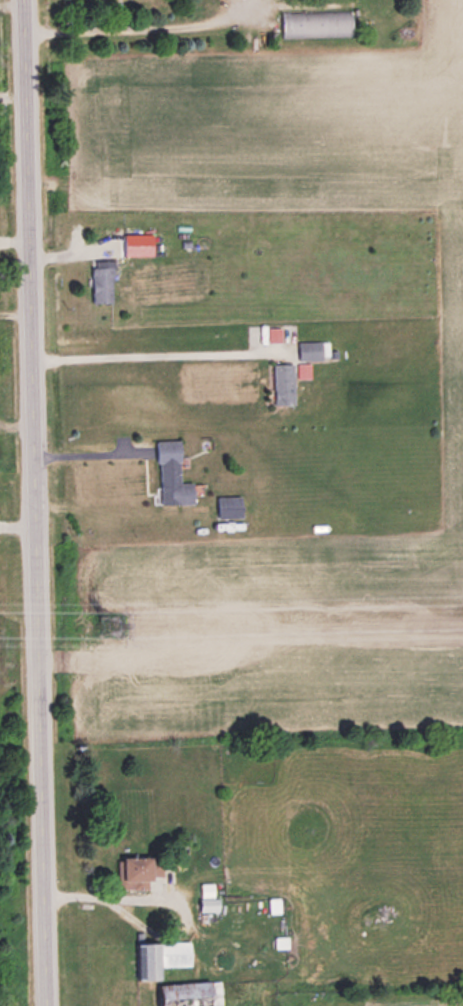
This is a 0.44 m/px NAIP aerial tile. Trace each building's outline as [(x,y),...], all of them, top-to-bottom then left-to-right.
[(294,33),(353,31),(352,9),(293,11),(294,33)] [(114,259),(93,259),(93,302),(114,302),(114,259)] [(296,363),(275,363),(275,404),(296,404),(296,363)] [(195,503),(195,482),(182,482),(182,439),(159,439),(159,503),(195,503)] [(244,496),(218,496),(218,517),(244,517),(244,496)] [(119,857),(119,887),(152,887),(152,877),(162,877),(162,857),(119,857)] [(220,910),(220,898),(214,898),(214,882),(201,882),(201,910),(220,910)] [(139,941),(140,980),(165,980),(164,968),(192,968),(192,940),(139,941)] [(223,981),(163,982),(164,1005),(223,1005),(223,981)]
